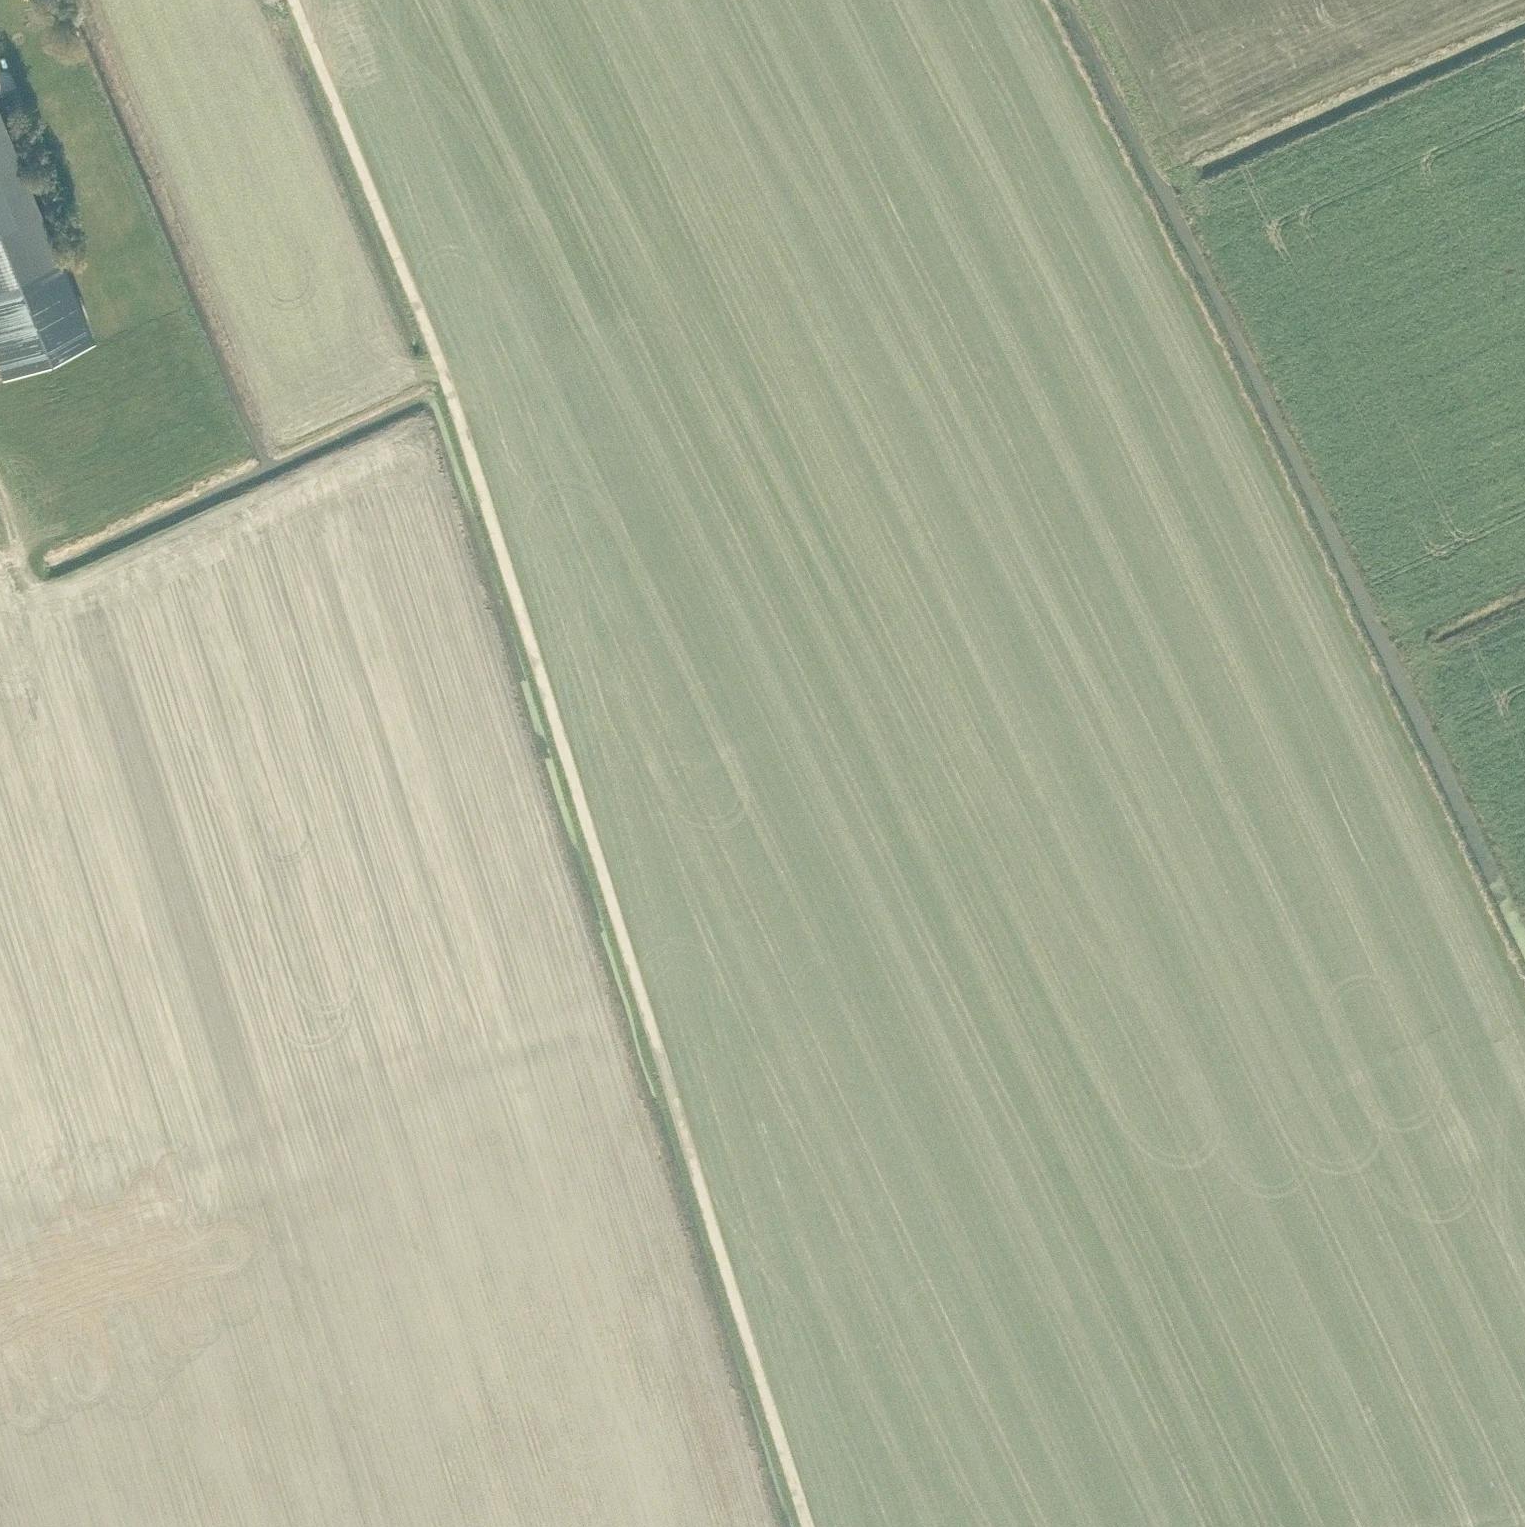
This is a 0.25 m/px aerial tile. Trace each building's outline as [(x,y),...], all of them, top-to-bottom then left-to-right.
[(0,109),(0,370),(2,374),(95,337),(65,263),(63,263),(0,109)]
